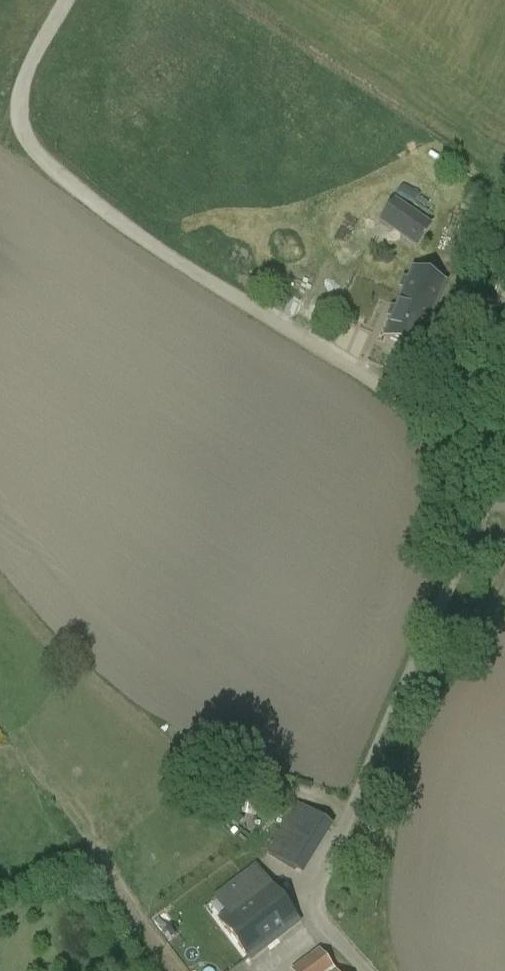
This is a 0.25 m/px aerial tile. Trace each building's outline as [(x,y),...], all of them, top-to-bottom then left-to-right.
[(429,226),(396,203),(383,222),(416,245),(429,226)] [(445,284),(414,270),(385,337),(417,350),(445,284)] [(332,826),(298,805),(278,839),(312,860),(332,826)] [(312,860),(278,839),(269,854),(302,875),(312,860)] [(256,867),(208,904),(250,959),(298,922),(256,867)] [(294,970),(333,970),(334,970),(320,951),(294,970)]
